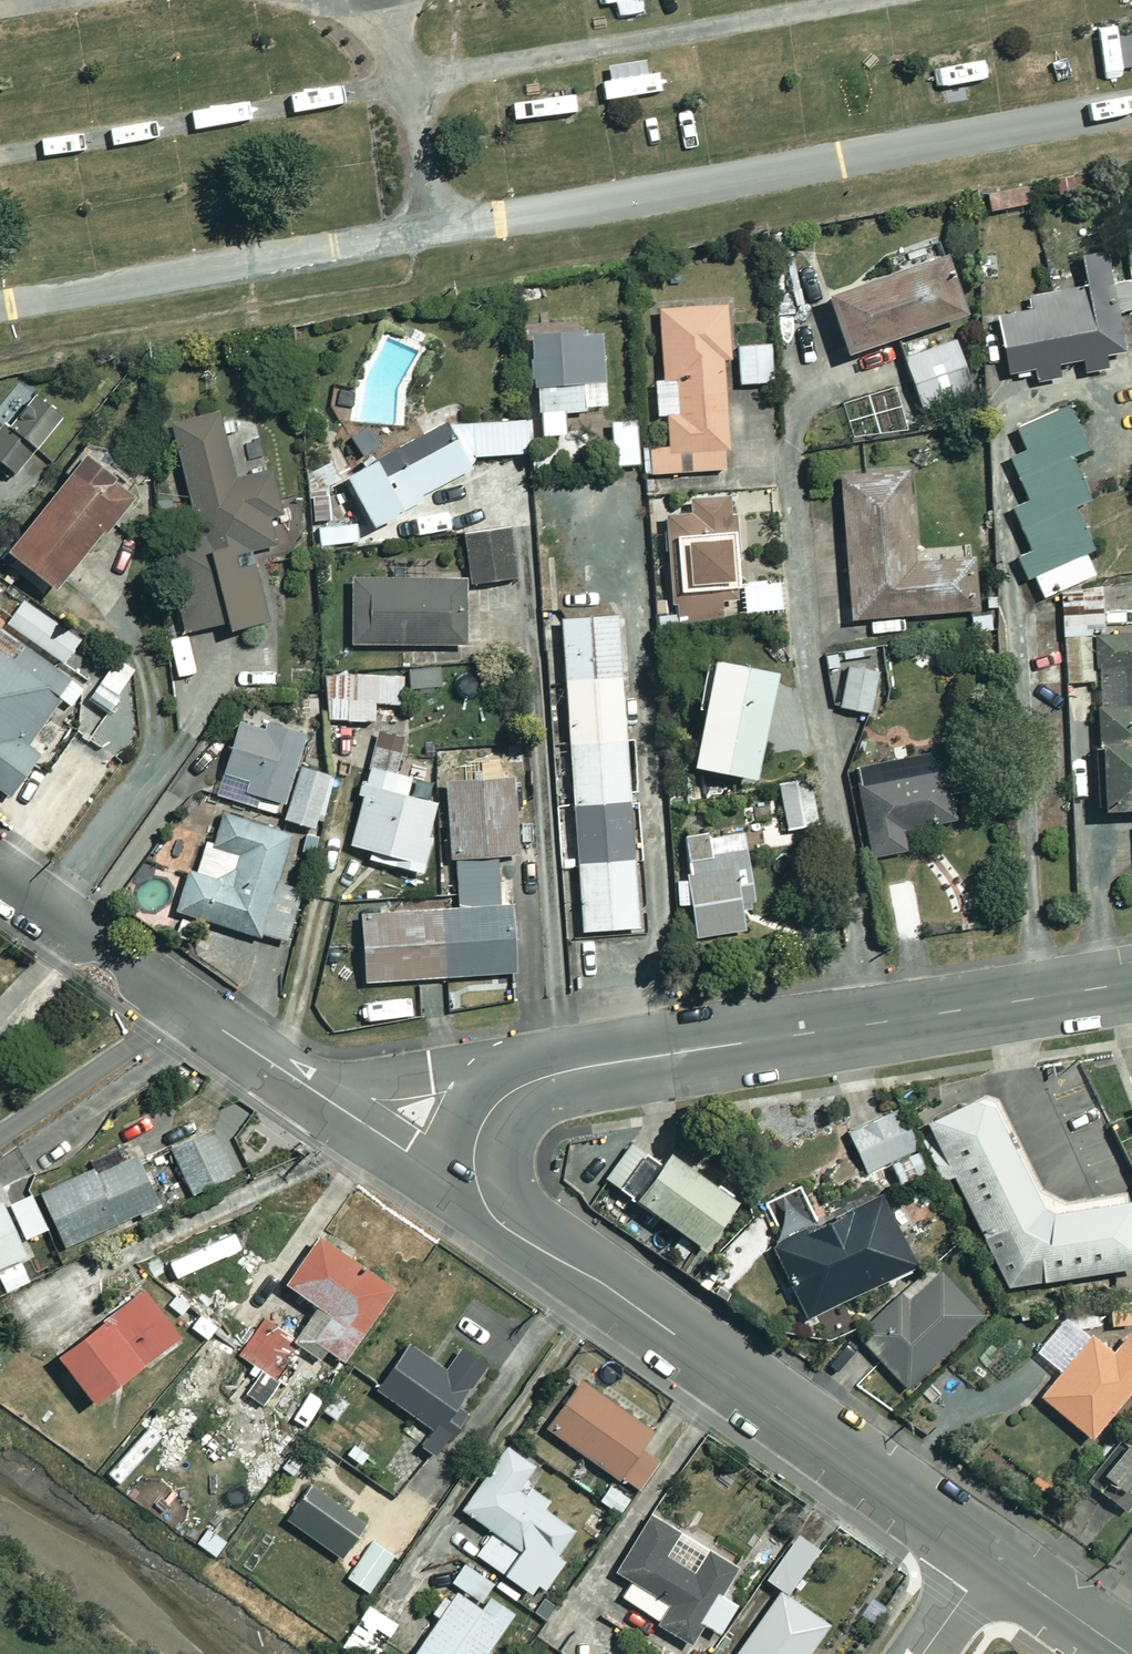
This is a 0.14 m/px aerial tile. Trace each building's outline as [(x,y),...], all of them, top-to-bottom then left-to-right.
[(1125,354),(1108,251),(1084,255),(1089,286),(1031,296),(1034,310),(1001,316),(1003,326),(985,329),(990,356),(1007,353),(1011,373),(1085,360),(1087,372),(1107,369),(1106,358),(1125,354)] [(969,313),(949,256),(833,297),(853,354),(969,313)] [(732,357),(729,305),(662,308),(665,381),(657,381),(659,416),(670,416),(672,446),(645,447),(647,473),(731,469),(726,358),(732,357)] [(977,394),(955,327),(902,345),(925,412),(977,394)] [(603,328),(534,333),(542,435),(569,433),(567,412),(590,410),(588,384),(607,382),(603,328)] [(775,382),(773,344),(740,346),(742,383),(775,382)] [(34,394),(11,424),(3,419),(0,423),(0,459),(18,473),(36,450),(53,463),(79,430),(34,394)] [(1083,447),(1065,403),(1012,425),(1021,449),(1005,455),(1023,499),(1007,506),(1025,549),(1012,555),(1030,599),(1091,573),(1081,549),(1089,546),(1072,505),(1086,499),(1067,454),(1083,447)] [(236,479),(221,412),(175,423),(201,535),(168,543),(188,632),(231,622),(233,629),(271,621),(254,549),(284,542),(268,472),(236,479)] [(533,417),(450,417),(348,473),(377,525),(479,468),(474,459),(534,456),(533,417)] [(140,488),(95,451),(12,550),(57,588),(140,488)] [(921,560),(914,471),(841,477),(853,621),(977,611),(972,555),(921,560)] [(745,601),(736,494),(693,498),(694,513),(667,515),(675,621),(736,616),(735,602),(745,601)] [(516,579),(512,530),(467,534),(472,583),(516,579)] [(466,578),(353,581),(355,645),(468,643),(466,578)] [(785,610),(783,582),(746,584),(748,612),(785,610)] [(1058,590),(1058,635),(1061,635),(1063,682),(1095,680),(1096,704),(1091,704),(1093,740),(1089,741),(1092,809),(1131,808),(1131,630),(1100,632),(1097,585),(1058,590)] [(26,598),(0,635),(0,786),(13,795),(42,753),(28,743),(62,696),(73,705),(87,685),(63,669),(84,639),(26,598)] [(641,927),(620,616),(564,619),(585,931),(641,927)] [(780,673),(710,660),(701,704),(710,706),(698,766),(760,778),(780,673)] [(882,670),(851,664),(842,707),(873,713),(882,670)] [(405,673),(328,675),(329,720),(379,719),(379,704),(406,703),(405,673)] [(308,736),(245,715),(219,794),(258,807),(262,794),(286,802),(308,736)] [(955,819),(943,754),(858,770),(874,856),(909,850),(905,828),(955,819)] [(334,776),(305,766),(288,818),(318,827),(334,776)] [(414,776),(370,767),(354,845),(373,849),(371,860),(425,871),(439,802),(410,795),(414,776)] [(459,858),(500,855),(521,854),(517,777),(449,781),(453,858),(459,858)] [(816,785),(784,787),(787,828),(819,826),(816,785)] [(284,877),(297,833),(219,810),(210,839),(176,829),(166,864),(190,870),(178,910),(291,944),(309,884),(284,877)] [(713,834),(688,836),(692,882),(679,883),(681,903),(694,902),(697,935),(751,930),(748,905),(756,904),(750,850),(715,853),(713,834)] [(461,907),(514,904),(513,885),(501,886),(500,855),(459,858),(461,907)] [(514,904),(461,907),(365,912),(368,980),(518,972),(514,904)] [(996,1092),(930,1124),(946,1156),(936,1161),(945,1179),(952,1175),(1011,1286),(1131,1266),(1131,1196),(1058,1209),(1051,1205),(996,1092)] [(920,1145),(900,1107),(850,1133),(869,1171),(920,1145)] [(235,1174),(214,1130),(174,1150),(195,1193),(235,1174)] [(641,1200),(664,1167),(632,1145),(609,1177),(641,1200)] [(664,1167),(641,1200),(709,1248),(743,1201),(674,1153),(664,1167)] [(164,1203),(142,1154),(99,1173),(97,1168),(44,1192),(68,1246),(164,1203)] [(819,1229),(800,1191),(775,1203),(791,1237),(773,1245),(806,1315),(916,1263),(885,1197),(819,1229)] [(4,1201),(0,1203),(0,1274),(8,1290),(39,1275),(4,1201)] [(398,1288),(320,1235),(287,1283),(320,1305),(296,1340),(322,1358),(328,1349),(347,1362),(398,1288)] [(985,1315),(944,1270),(909,1302),(902,1294),(858,1333),(906,1386),(985,1315)] [(182,1334),(146,1290),(63,1357),(99,1401),(182,1334)] [(1069,1316),(1039,1352),(1063,1372),(1043,1397),(1094,1438),(1131,1391),(1131,1367),(1069,1316)] [(295,1340),(266,1319),(241,1354),(279,1382),(298,1355),(289,1348),(295,1340)] [(447,1372),(410,1346),(380,1388),(435,1428),(423,1445),(435,1454),(495,1370),(464,1348),(447,1372)] [(672,1440),(585,1379),(550,1428),(636,1490),(672,1440)] [(1125,1424),(1081,1479),(1124,1513),(1131,1503),(1131,1430),(1125,1424)] [(479,1554),(537,1595),(564,1557),(559,1554),(576,1530),(525,1494),(543,1469),(510,1445),(465,1508),(496,1530),(479,1554)] [(368,1523),(316,1483),(289,1518),(341,1557),(368,1523)] [(703,1622),(722,1591),(736,1568),(710,1552),(696,1575),(665,1556),(679,1531),(652,1515),(617,1571),(671,1604),(659,1624),(691,1643),(703,1622)] [(396,1558),(375,1542),(349,1576),(370,1593),(396,1558)] [(460,1587),(484,1603),(498,1583),(466,1561),(452,1582),(460,1587)] [(460,1587),(453,1598),(445,1593),(431,1613),(439,1619),(415,1653),(488,1653),(510,1621),(484,1603),(460,1587)] [(722,1591),(703,1622),(721,1633),(740,1602),(722,1591)] [(781,1591),(738,1653),(809,1653),(808,1653),(828,1624),(781,1591)] [(371,1604),(344,1646),(356,1653),(380,1653),(400,1624),(371,1604)]
